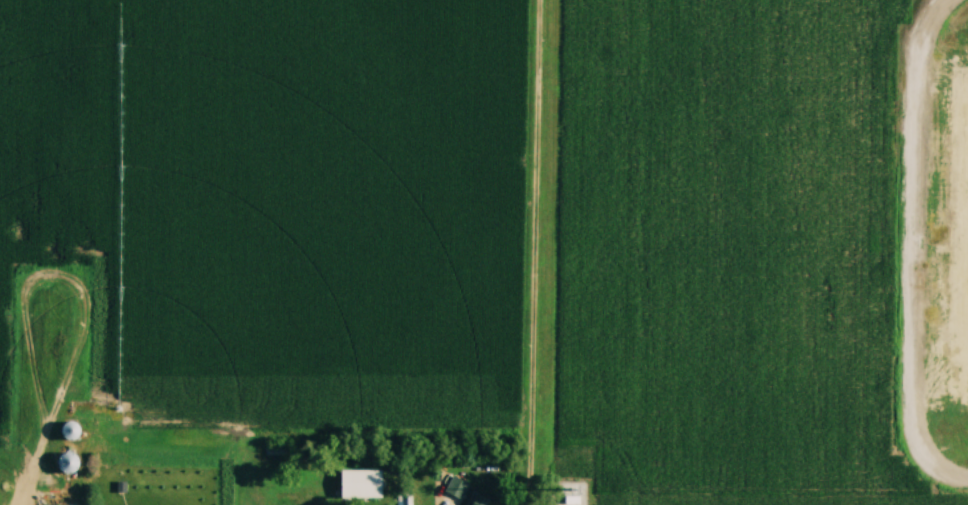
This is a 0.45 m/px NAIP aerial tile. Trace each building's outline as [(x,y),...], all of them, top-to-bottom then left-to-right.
[(78,439),(78,423),(63,423),(63,439),(78,439)] [(73,473),(77,455),(64,453),(60,470),(73,473)] [(469,486),(453,476),(443,494),(459,503),(469,486)] [(493,502),(474,492),(467,504),(491,504),(493,502)]
